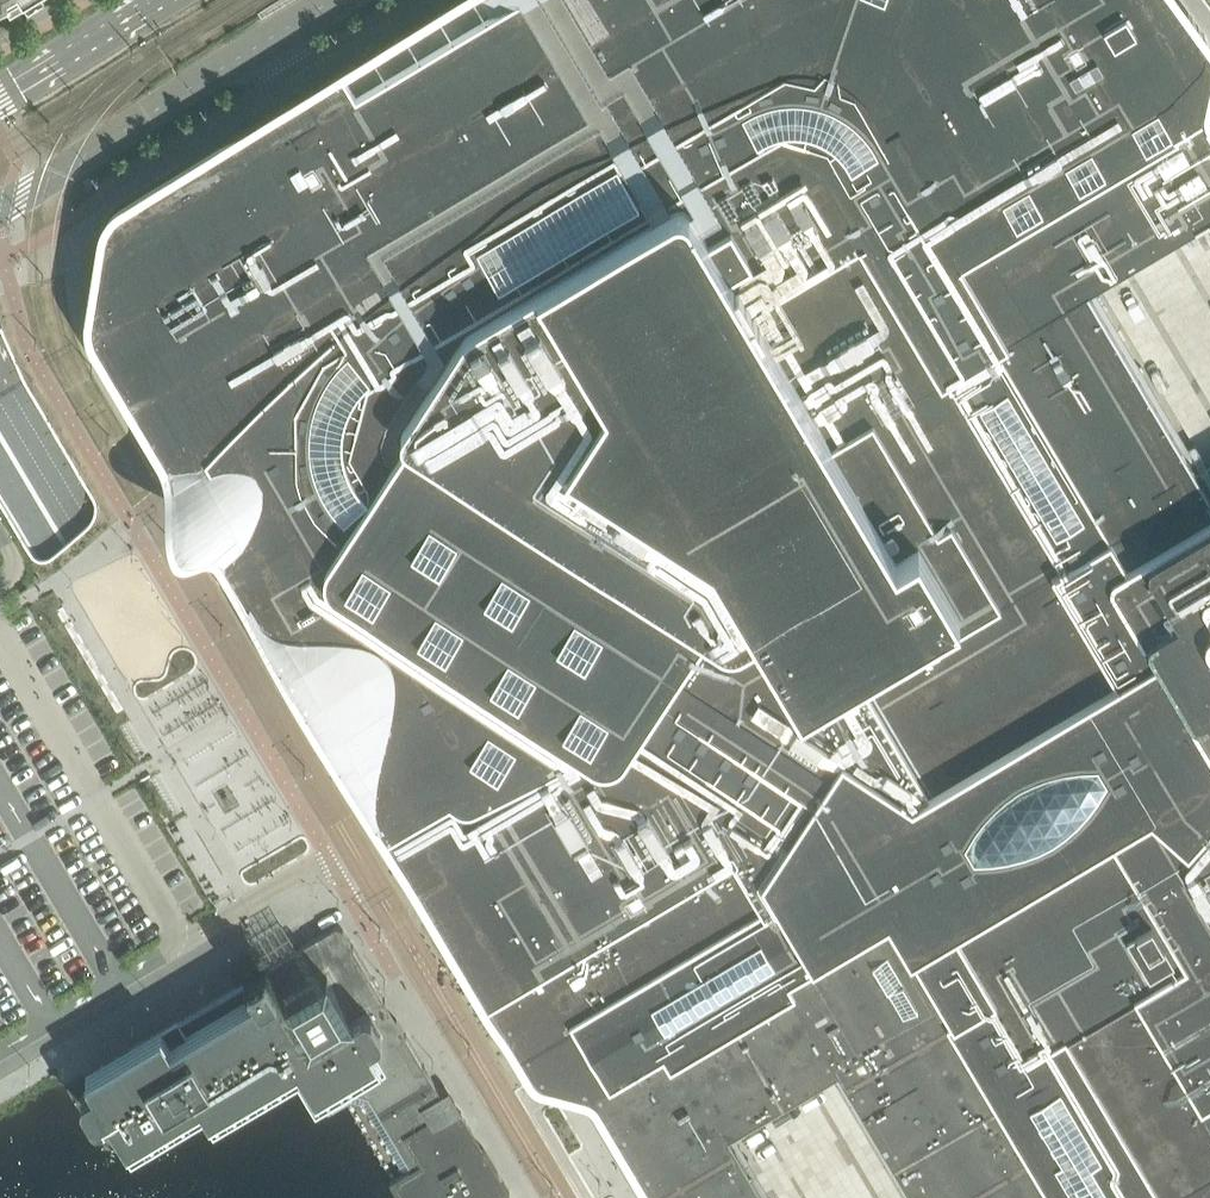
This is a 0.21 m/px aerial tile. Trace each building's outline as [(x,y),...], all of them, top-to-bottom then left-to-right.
[(171,172),(186,196),(187,195),(199,216),(216,205),(224,201),(226,205),(235,200),(244,194),(242,190),(254,183),(258,189),(284,174),(282,172),(293,166),(299,176),(308,171),(317,186),(353,165),(349,158),(380,139),(413,120),(415,119),(447,100),(449,99),(514,60),(516,59),(547,41),(581,21),(583,19),(614,1),(616,0),(449,0),(376,45),(368,50),(361,54),(364,59),(339,74),(317,87),(315,83),(194,158),(171,172)] [(1065,1197),(1138,1197),(1128,1181),(1112,1154),(1096,1127),(1080,1100),(1076,1094),(1072,1089),(1067,1085),(1062,1082),(1056,1079),(1054,1079),(1047,1076),(1041,1072),(1036,1068),(1031,1063),(1027,1057),(1026,1056),(1000,1012),(978,976),(950,928),(949,927),(949,926),(948,923),(947,920),(947,916),(947,913),(947,910),(948,907),(951,903),(954,899),(958,896),(984,881),(1020,859),(1056,838),(1102,810),(1116,802),(1123,799),(1131,796),(1139,795),(1147,794),(1154,795),(1161,796),(1166,798),(1172,801),(1177,804),(1182,808),(1196,820),(1209,833),(1209,751),(1160,667),(1155,659),(1130,616),(1203,572),(1209,568),(1209,551),(1144,563),(1129,566),(1128,566),(1127,566),(1126,565),(1124,562),(1118,552),(1114,555),(1088,510),(1087,509),(1087,508),(1072,482),(1072,483),(1071,482),(1071,481),(1072,480),(1074,479),(1059,454),(1057,455),(1055,456),(1055,455),(1053,452),(1067,444),(1054,422),(1040,431),(1039,428),(1024,403),(1022,400),(1023,400),(1022,398),(1024,397),(1011,375),(1009,376),(1008,374),(1007,375),(1006,374),(1006,373),(1009,372),(993,346),(990,347),(990,346),(989,344),(974,315),(976,314),(963,291),(962,292),(945,259),(1094,171),(1118,157),(1147,140),(1150,144),(1174,130),(1171,125),(1184,118),(1183,117),(1180,112),(1181,111),(1182,110),(1183,109),(1183,108),(1183,107),(1183,106),(1182,104),(1182,103),(1181,102),(1180,102),(1179,101),(1178,101),(1177,101),(1177,100),(1176,101),(1175,101),(1174,101),(1171,96),(1170,96),(1159,102),(1156,104),(1149,108),(1147,110),(1109,132),(1104,124),(1096,129),(1101,137),(1069,155),(1068,153),(1046,166),(1048,168),(976,210),(971,213),(966,215),(960,216),(955,216),(949,215),(944,213),(939,210),(935,206),(931,202),(928,198),(926,193),(929,191),(911,157),(908,159),(890,125),(871,89),(868,90),(865,84),(863,78),(862,71),(863,64),(864,57),(866,51),(869,45),(891,7),(892,4),(893,2),(894,0),(842,0),(840,30),(838,37),(836,43),(832,49),(828,55),(823,59),(817,63),(811,66),(792,73),(738,94),(684,117),(649,133),(631,143),(613,151),(606,154),(599,157),(592,160),(585,162),(577,165),(564,171),(550,178),(537,186),(524,195),(512,204),(505,209),(499,214),(493,219),(487,224),(482,230),(475,234),(468,239),(461,244),(454,249),(447,254),(441,258),(435,262),(430,266),(424,270),(419,274),(409,281),(400,288),(391,295),(382,303),(373,310),(363,318),(353,326),(343,334),(334,342),(324,351),(313,361),(297,376),(280,392),(264,408),(248,424),(232,440),(223,450),(222,451),(221,452),(220,453),(219,454),(218,455),(211,458),(212,459),(218,469),(220,471),(218,473),(216,475),(214,477),(214,479),(214,480),(214,481),(213,482),(213,483),(214,486),(214,488),(215,489),(216,491),(217,492),(218,493),(221,495),(222,495),(223,496),(224,496),(225,496),(227,496),(228,496),(229,496),(231,496),(232,495),(233,495),(240,508),(243,506),(257,495),(265,493),(276,495),(285,500),(301,509),(339,532),(350,539),(357,551),(366,546),(378,566),(387,561),(404,590),(420,580),(440,613),(448,609),(459,626),(467,622),(487,654),(503,644),(513,660),(523,654),(533,671),(547,662),(557,678),(565,674),(576,691),(587,684),(599,703),(612,696),(620,709),(629,705),(639,722),(642,720),(677,743),(713,767),(749,791),(785,815),(802,826),(805,828),(808,831),(811,834),(813,836),(815,840),(816,843),(817,846),(818,850),(819,855),(819,858),(819,862),(818,866),(817,870),(815,875),(813,878),(810,882),(808,884),(806,886),(804,888),(801,890),(772,908),(766,911),(739,927),(712,943),(685,959),(657,975),(630,991),(603,1007),(577,1023),(575,1024),(584,1039),(584,1040),(583,1041),(582,1042),(581,1043),(580,1044),(580,1046),(579,1048),(579,1050),(580,1051),(580,1053),(581,1054),(582,1056),(584,1057),(585,1058),(587,1058),(588,1058),(589,1059),(591,1059),(592,1058),(594,1058),(595,1057),(604,1072),(670,1035),(668,1032),(723,1000),(777,970),(833,935),(889,902),(940,987),(956,1014),(972,1041),(988,1068),(999,1086),(1020,1123),(1036,1150),(1052,1177),(1065,1197)] [(583,19),(649,133),(684,117),(617,0),(616,0),(614,1),(583,19)] [(684,117),(738,94),(683,0),(617,0),(684,117)] [(738,94),(792,73),(811,66),(817,63),(823,59),(828,55),(832,49),(836,43),(838,37),(840,30),(842,0),(683,0),(738,94)] [(862,71),(863,78),(865,84),(868,90),(871,89),(890,125),(1041,38),(1017,0),(894,0),(893,2),(892,4),(891,7),(869,45),(866,51),(864,57),(863,64),(862,71)] [(1041,38),(1096,129),(1104,124),(1065,60),(1101,38),(1163,0),(1017,0),(1041,38)] [(1101,38),(1147,110),(1149,108),(1156,104),(1159,102),(1170,96),(1186,80),(1203,63),(1205,60),(1207,57),(1208,54),(1209,50),(1209,46),(1208,42),(1207,38),(1205,34),(1180,0),(1163,0),(1101,38)] [(581,21),(547,41),(613,151),(631,143),(649,133),(583,19),(581,21)] [(1041,38),(890,125),(908,159),(911,157),(929,191),(926,193),(928,198),(931,202),(935,206),(939,210),(944,213),(949,215),(955,216),(960,216),(966,215),(971,213),(976,210),(1048,168),(1046,166),(1068,153),(1069,155),(1101,137),(1096,129),(1041,38)] [(1101,38),(1065,60),(1104,124),(1109,132),(1147,110),(1101,38)] [(547,41),(516,59),(577,165),(585,162),(592,160),(599,157),(606,154),(613,151),(547,41)] [(514,60),(449,99),(512,204),(524,195),(537,186),(550,178),(564,171),(577,165),(516,59),(514,60)] [(447,100),(415,119),(482,230),(487,224),(493,219),(499,214),(505,209),(512,204),(449,99),(447,100)] [(1118,157),(1145,202),(1172,186),(1195,225),(1198,224),(1204,220),(1206,219),(1208,218),(1209,217),(1209,120),(1202,106),(1183,117),(1184,118),(1171,125),(1174,130),(1150,144),(1147,140),(1118,157)] [(380,139),(349,158),(353,165),(419,274),(424,270),(430,266),(435,262),(441,258),(447,254),(454,249),(461,244),(468,239),(475,234),(482,230),(415,119),(413,120),(380,139)] [(779,134),(747,146),(777,194),(832,160),(834,159),(833,158),(830,152),(826,147),(821,142),(816,138),(810,135),(804,133),(798,132),(792,131),(785,132),(779,134)] [(747,146),(711,162),(742,215),(767,200),(777,194),(747,146)] [(1118,157),(1094,171),(1144,256),(1195,225),(1172,186),(1145,202),(1118,157)] [(767,200),(742,215),(773,267),(758,276),(766,290),(874,230),(868,229),(865,231),(827,167),(830,165),(832,160),(777,194),(767,200)] [(711,162),(676,179),(710,235),(735,220),(742,215),(711,162)] [(293,166),(282,172),(284,174),(298,198),(304,194),(373,310),(382,303),(391,295),(400,288),(409,281),(419,274),(353,165),(317,186),(308,171),(299,176),(293,166)] [(1094,171),(945,259),(962,292),(963,291),(976,314),(974,315),(989,344),(990,346),(990,347),(1087,289),(1088,289),(1142,257),(1144,256),(1094,171)] [(90,309),(90,316),(90,322),(91,328),(93,334),(96,340),(156,441),(160,447),(164,451),(169,455),(175,458),(181,461),(187,462),(193,463),(200,462),(206,461),(212,459),(211,458),(218,455),(219,454),(220,453),(221,452),(222,451),(223,450),(232,440),(248,424),(264,408),(280,392),(297,376),(313,361),(216,205),(199,216),(187,195),(186,196),(171,172),(124,201),(116,207),(112,211),(110,213),(107,219),(104,225),(103,230),(101,240),(90,309)] [(224,201),(216,205),(313,361),(324,351),(334,342),(343,334),(353,326),(363,318),(373,310),(304,194),(298,198),(284,174),(258,189),(254,183),(242,190),(244,194),(235,200),(226,205),(224,201)] [(641,196),(608,216),(757,466),(825,426),(815,410),(752,306),(710,235),(676,179),(641,196)] [(457,427),(380,474),(385,483),(493,418),(506,439),(511,446),(537,431),(553,457),(557,464),(563,475),(576,496),(618,471),(625,483),(637,502),(658,536),(677,568),(717,545),(736,575),(752,565),(774,600),(658,668),(669,676),(789,605),(790,604),(820,587),(835,578),(848,597),(832,606),(854,641),(874,674),(907,654),(914,649),(969,618),(1013,593),(1019,603),(1063,576),(1056,566),(1023,586),(1016,576),(957,610),(921,551),(902,562),(894,549),(1020,474),(1014,463),(892,536),(886,527),(887,526),(893,523),(891,518),(880,501),(866,510),(860,500),(859,499),(843,473),(834,457),(828,447),(852,432),(832,400),(769,295),(766,290),(758,276),(773,267),(742,215),(735,220),(710,235),(752,306),(815,410),(825,426),(757,466),(719,489),(683,510),(663,522),(621,452),(582,475),(546,414),(515,433),(502,412),(476,370),(442,390),(456,413),(451,417),(457,427)] [(509,271),(475,294),(546,414),(582,475),(621,452),(663,522),(683,510),(719,489),(757,466),(608,216),(596,225),(583,233),(569,241),(556,249),(542,256),(536,259),(529,262),(523,265),(516,268),(509,271)] [(874,230),(766,290),(769,295),(832,400),(924,346),(910,322),(909,321),(924,312),(907,283),(902,286),(888,261),(892,258),(876,230),(875,229),(874,230)] [(1087,289),(990,347),(993,346),(1009,372),(1006,373),(1006,374),(1105,316),(1104,315),(1088,289),(1087,289)] [(475,294),(443,317),(476,370),(502,412),(515,433),(546,414),(475,294)] [(1105,316),(1006,374),(1007,375),(1008,374),(1009,376),(1011,375),(1024,397),(1022,398),(1023,400),(1022,400),(1024,403),(1122,345),(1120,342),(1105,316)] [(443,317),(413,341),(442,390),(476,370),(443,317)] [(852,432),(828,447),(834,457),(963,381),(962,379),(964,378),(956,366),(953,367),(938,341),(941,340),(939,338),(925,346),(924,346),(832,400),(852,432)] [(364,417),(363,424),(364,430),(364,437),(442,390),(413,341),(396,354),(396,355),(389,362),(382,369),(377,377),(372,386),(368,395),(366,404),(364,411),(364,417)] [(1122,345),(1024,403),(1039,428),(1136,370),(1136,368),(1122,345)] [(1136,370),(1039,428),(1040,431),(1054,422),(1067,444),(1053,452),(1055,455),(1097,430),(1114,457),(1169,424),(1168,423),(1136,370)] [(963,381),(834,457),(843,473),(859,499),(989,421),(988,420),(987,421),(972,396),(973,395),(972,393),(970,394),(963,381)] [(442,390),(364,437),(366,445),(368,453),(371,460),(374,468),(378,475),(380,474),(457,427),(451,417),(456,413),(442,390)] [(493,418),(385,483),(399,505),(414,496),(506,439),(493,418)] [(989,421),(859,499),(860,500),(866,510),(880,501),(891,518),(893,523),(887,526),(886,527),(892,536),(1014,463),(989,421)] [(1114,457),(1071,482),(1072,483),(1072,482),(1087,508),(1088,510),(1185,452),(1169,424),(1114,457)] [(1097,430),(1055,455),(1055,456),(1057,455),(1059,454),(1074,479),(1072,480),(1071,481),(1071,482),(1114,457),(1097,430)] [(506,439),(414,496),(424,514),(432,509),(441,524),(449,519),(553,457),(537,431),(511,446),(506,439)] [(1088,510),(1114,555),(1118,552),(1209,499),(1209,493),(1204,484),(1204,483),(1200,477),(1195,468),(1185,452),(1088,510)] [(553,457),(449,519),(459,537),(484,522),(503,554),(512,549),(523,569),(534,563),(637,502),(625,483),(618,471),(576,496),(563,475),(557,464),(553,457)] [(1195,468),(1204,483),(1209,480),(1209,460),(1195,468)] [(1020,474),(894,549),(902,562),(921,551),(957,610),(1016,576),(1023,586),(1056,566),(1059,564),(1066,559),(1067,560),(1071,558),(1068,555),(1066,556),(1053,534),(1055,532),(1053,529),(1053,528),(1052,529),(1051,527),(1044,526),(1019,484),(1022,477),(1020,474)] [(257,495),(243,506),(259,534),(301,509),(285,500),(276,495),(265,493),(257,495)] [(1118,552),(1124,562),(1126,565),(1127,566),(1128,566),(1129,566),(1144,563),(1209,551),(1209,499),(1118,552)] [(637,502),(534,563),(554,597),(570,588),(658,536),(637,502)] [(219,539),(219,540),(219,541),(219,544),(219,545),(219,546),(219,547),(220,548),(220,550),(222,552),(277,645),(277,646),(278,647),(279,648),(279,649),(281,650),(282,651),(283,651),(284,652),(286,652),(287,652),(288,653),(291,653),(292,653),(308,650),(312,657),(311,658),(309,660),(308,662),(308,663),(307,665),(307,667),(307,668),(308,670),(309,671),(309,672),(310,673),(310,674),(311,674),(312,675),(313,676),(314,676),(316,676),(317,676),(318,676),(319,676),(320,676),(321,676),(322,675),(323,675),(350,720),(350,721),(344,724),(348,744),(348,745),(348,748),(347,750),(345,757),(345,758),(345,759),(345,760),(346,761),(364,792),(433,750),(353,615),(338,589),(304,609),(299,602),(279,568),(259,534),(243,506),(240,508),(224,526),(222,529),(221,530),(220,532),(220,533),(219,535),(219,536),(219,537),(219,538),(219,539)] [(301,509),(259,534),(279,568),(339,532),(301,509)] [(95,517),(49,558),(132,700),(265,626),(236,574),(157,622),(95,517)] [(339,532),(279,568),(299,602),(304,609),(338,589),(378,566),(366,546),(357,551),(350,539),(339,532)] [(658,536),(570,588),(586,617),(592,613),(603,632),(613,626),(623,642),(736,575),(717,545),(677,568),(658,536)] [(378,566),(338,589),(353,615),(362,609),(364,613),(404,590),(387,561),(378,566)] [(736,575),(623,642),(632,658),(640,653),(651,670),(656,667),(658,668),(774,600),(752,565),(736,575)] [(1209,568),(1203,572),(1130,616),(1155,659),(1160,667),(1209,751),(1209,568)] [(1063,576),(1019,603),(1090,720),(1115,705),(1118,702),(1121,699),(1123,695),(1125,691),(1126,687),(1125,683),(1124,678),(1105,647),(1089,620),(1085,613),(1084,613),(1073,594),(1072,593),(1064,579),(1065,579),(1063,576)] [(804,626),(692,691),(693,692),(728,715),(854,641),(832,606),(848,597),(835,578),(820,587),(790,604),(804,626)] [(404,590),(364,613),(382,643),(384,646),(440,613),(420,580),(404,590)] [(1013,593),(969,618),(1049,744),(1090,720),(1019,603),(1013,593)] [(789,605),(669,676),(692,691),(804,626),(790,604),(789,605)] [(362,609),(353,615),(433,750),(453,784),(474,819),(404,860),(408,867),(413,865),(431,895),(446,920),(441,923),(447,932),(451,930),(461,945),(470,961),(465,963),(467,966),(487,1000),(487,999),(543,966),(558,958),(597,934),(624,918),(651,902),(678,886),(732,854),(766,911),(772,908),(755,879),(738,851),(735,845),(734,844),(730,837),(716,845),(615,905),(581,847),(580,846),(574,834),(518,869),(505,846),(504,845),(485,813),(484,811),(466,782),(464,777),(442,744),(433,729),(423,711),(414,697),(402,677),(395,664),(384,646),(382,643),(364,613),(362,609)] [(440,613),(384,646),(395,664),(459,626),(448,609),(440,613)] [(969,618),(914,649),(995,776),(1049,744),(969,618)] [(459,626),(395,664),(402,677),(414,697),(487,654),(467,622),(459,626)] [(854,641),(728,715),(764,738),(850,688),(857,683),(874,674),(854,641)] [(487,654),(414,697),(423,711),(433,729),(533,671),(523,654),(513,660),(503,644),(487,654)] [(874,674),(857,683),(878,716),(899,749),(937,808),(948,803),(995,776),(914,649),(907,654),(874,674)] [(533,671),(433,729),(442,744),(464,777),(466,782),(599,703),(587,684),(576,691),(565,674),(557,678),(547,662),(533,671)] [(850,688),(764,738),(764,739),(800,762),(878,716),(857,683),(850,688)] [(599,703),(466,782),(484,811),(485,813),(639,722),(629,705),(620,709),(612,696),(599,703)] [(878,716),(800,762),(836,786),(899,749),(878,716)] [(639,722),(485,813),(504,845),(505,846),(677,743),(642,720),(639,722)] [(677,743),(505,846),(518,869),(574,834),(580,846),(581,847),(713,767),(677,743)] [(899,749),(836,786),(857,800),(867,805),(877,808),(887,811),(898,812),(909,813),(914,813),(919,812),(923,811),(927,811),(930,810),(934,809),(937,808),(899,749)] [(433,750),(364,792),(370,803),(383,824),(453,784),(433,750)] [(713,767),(581,847),(615,905),(716,845),(701,820),(749,791),(713,767)] [(453,784),(383,824),(404,860),(474,819),(453,784)] [(749,791),(701,820),(716,845),(730,837),(734,844),(785,815),(749,791)] [(226,793),(222,795),(228,807),(233,804),(226,793)] [(1102,810),(1150,890),(1170,923),(1209,899),(1209,833),(1196,820),(1182,808),(1177,804),(1172,801),(1166,798),(1161,796),(1154,795),(1147,794),(1139,795),(1131,796),(1123,799),(1116,802),(1102,810)] [(947,913),(947,916),(947,920),(948,923),(949,926),(949,927),(950,928),(978,976),(1000,1012),(1026,1056),(1072,1028),(1067,1020),(1185,949),(1170,923),(1150,890),(1102,810),(1056,838),(1020,859),(984,881),(958,896),(954,899),(951,903),(948,907),(947,910),(947,913)] [(785,815),(734,844),(735,845),(738,851),(755,879),(816,843),(815,840),(813,836),(811,834),(808,831),(805,828),(802,826),(785,815)] [(816,843),(755,879),(772,908),(801,890),(804,888),(806,886),(808,884),(810,882),(813,878),(815,875),(817,870),(818,866),(819,862),(819,858),(819,855),(818,850),(817,846),(816,843)] [(732,854),(678,886),(712,943),(739,927),(766,911),(732,854)] [(678,886),(651,902),(685,959),(712,943),(678,886)] [(1170,923),(1185,949),(1185,950),(1190,958),(1209,946),(1209,899),(1170,923)] [(651,902),(624,918),(657,975),(685,959),(651,902)] [(833,935),(777,970),(829,1054),(883,1021),(940,987),(889,902),(833,935)] [(624,918),(597,934),(630,991),(657,975),(624,918)] [(440,1093),(342,928),(342,927),(340,926),(337,925),(334,926),(249,977),(258,993),(171,1044),(162,1030),(88,1074),(94,1085),(83,1091),(82,1093),(81,1097),(82,1100),(92,1117),(94,1118),(96,1119),(99,1119),(102,1118),(110,1113),(127,1141),(201,1097),(210,1112),(299,1060),(325,1104),(354,1089),(369,1092),(390,1128),(399,1123),(406,1134),(429,1120),(435,1128),(462,1112),(448,1088),(440,1093)] [(558,958),(543,966),(577,1023),(603,1007),(630,991),(597,934),(558,958)] [(1145,985),(1164,1017),(1204,1085),(1209,1082),(1209,946),(1190,958),(1145,985)] [(1067,1020),(1072,1028),(1136,990),(1168,1045),(1170,1047),(1201,1099),(1202,1101),(1209,1115),(1209,1082),(1204,1085),(1164,1017),(1145,985),(1190,958),(1185,950),(1185,949),(1067,1020)] [(487,999),(487,1000),(520,1056),(575,1024),(577,1023),(543,966),(487,999)] [(777,970),(723,1000),(783,1101),(788,1097),(795,1094),(823,1077),(838,1068),(829,1054),(777,970)] [(883,1021),(829,1054),(838,1068),(845,1080),(956,1014),(940,987),(883,1021)] [(1072,1028),(1026,1056),(1027,1057),(1031,1063),(1036,1068),(1041,1072),(1047,1076),(1054,1079),(1056,1079),(1062,1082),(1067,1085),(1072,1089),(1076,1094),(1080,1100),(1170,1047),(1168,1045),(1136,990),(1072,1028)] [(723,1000),(668,1032),(670,1035),(729,1133),(768,1109),(783,1101),(723,1000)] [(956,1014),(845,1080),(861,1107),(972,1041),(956,1014)] [(588,1082),(583,1085),(618,1144),(678,1109),(702,1149),(729,1133),(670,1035),(604,1072),(589,1081),(588,1082)] [(972,1041),(861,1107),(884,1146),(887,1152),(999,1086),(988,1068),(972,1041)] [(1170,1047),(1080,1100),(1096,1127),(1112,1154),(1202,1101),(1201,1099),(1170,1047)] [(999,1086),(887,1152),(896,1166),(900,1173),(909,1188),(1020,1123),(999,1086)] [(1112,1154),(1128,1181),(1209,1132),(1209,1115),(1202,1101),(1112,1154)] [(618,1144),(650,1196),(651,1197),(706,1197),(751,1171),(729,1133),(702,1149),(678,1109),(618,1144)] [(405,1197),(500,1197),(510,1192),(462,1112),(435,1128),(429,1120),(406,1134),(399,1123),(390,1128),(382,1133),(405,1172),(393,1178),(405,1197)] [(909,1188),(912,1193),(915,1197),(954,1197),(1036,1150),(1020,1123),(909,1188)] [(1128,1181),(1138,1197),(1164,1197),(1209,1171),(1209,1132),(1128,1181)] [(954,1197),(1016,1197),(1052,1177),(1036,1150),(954,1197)] [(706,1197),(767,1197),(760,1185),(751,1171),(706,1197)] [(1164,1197),(1209,1197),(1209,1171),(1164,1197)] [(1016,1197),(1065,1197),(1052,1177),(1016,1197)]
